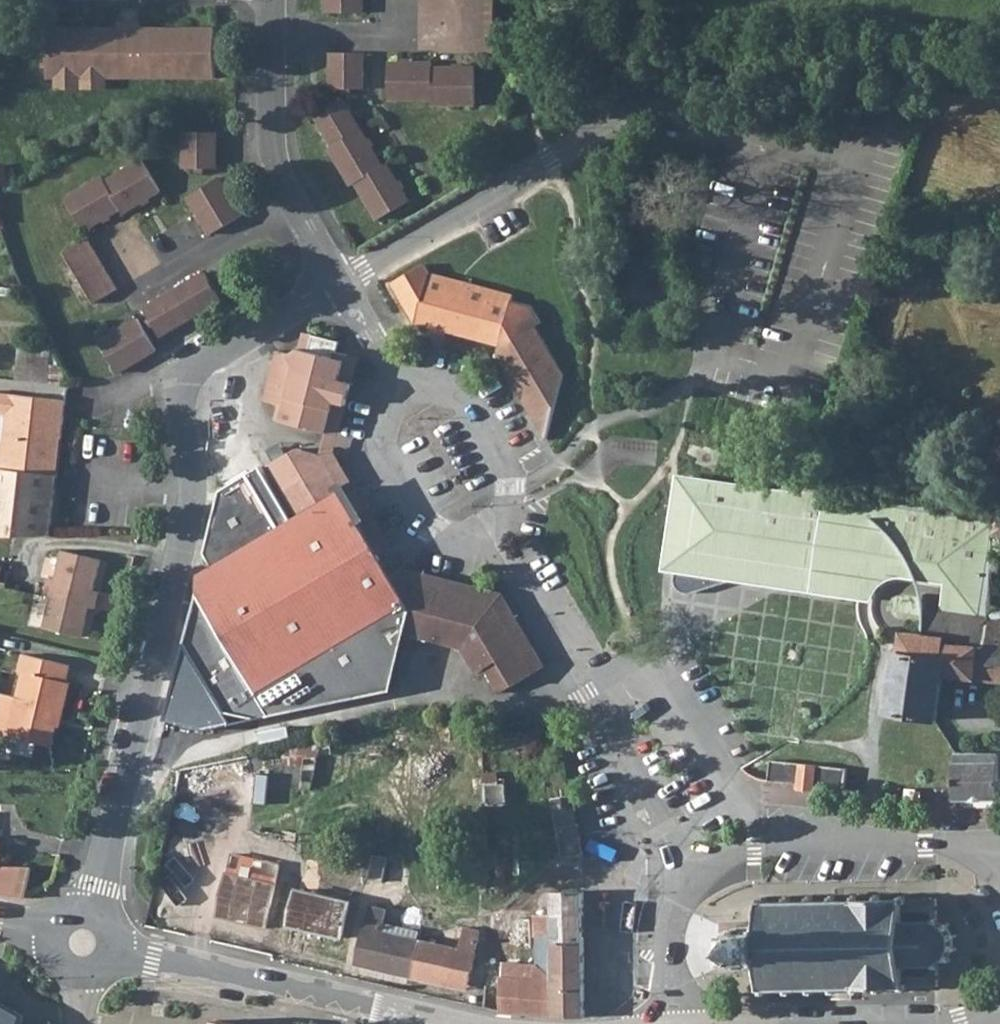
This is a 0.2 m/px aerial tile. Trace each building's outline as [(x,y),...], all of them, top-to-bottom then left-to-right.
[(327,13),(364,13),(364,0),(327,0),(327,13)] [(496,0),(467,0),(467,53),(495,53),(496,0)] [(140,22),(120,21),(120,29),(123,29),(123,37),(138,37),(138,29),(140,29),(140,22)] [(105,77),(216,78),(216,73),(216,29),(140,29),(138,29),(138,37),(123,37),(123,29),(120,29),(47,29),(47,77),(56,77),(105,77)] [(363,89),(364,53),(345,53),(331,53),(331,89),(363,89)] [(388,63),(388,99),(431,100),(431,104),(475,105),(475,68),(432,68),(432,63),(388,63)] [(56,90),(105,90),(105,77),(56,77),(56,90)] [(378,220),(410,201),(388,163),(383,166),(344,99),(316,115),(334,145),(330,147),(352,185),(356,183),(378,220)] [(204,168),(216,168),(216,132),(184,132),(184,168),(204,168)] [(161,190),(142,158),(105,180),(103,176),(65,199),(84,230),(100,221),(121,208),(123,212),(143,200),(161,190)] [(227,225),(243,215),(220,178),(189,197),(211,234),(227,225)] [(151,237),(137,242),(131,225),(99,236),(117,284),(163,267),(151,237)] [(119,289),(88,238),(64,253),(95,304),(119,289)] [(430,272),(425,264),(393,283),(410,311),(420,314),(417,323),(435,328),(436,325),(448,329),(447,331),(501,346),(514,295),(430,272)] [(222,300),(205,272),(144,309),(161,337),(166,333),(170,331),(204,311),(222,300)] [(101,341),(120,373),(135,363),(157,350),(138,319),(101,341)] [(552,421),(564,375),(535,326),(515,338),(507,371),(533,416),(552,421)] [(310,351),(314,335),(305,332),(300,349),(310,351)] [(265,400),(281,404),(286,405),(282,421),(328,433),(348,355),(337,352),(340,342),(314,335),(310,351),(300,349),(292,354),(278,350),(265,400)] [(50,344),(20,341),(16,379),(62,385),(64,373),(50,344)] [(348,406),(360,358),(348,355),(328,433),(340,436),(348,406)] [(0,392),(0,412),(7,413),(1,468),(50,474),(55,438),(62,439),(66,400),(0,392)] [(281,404),(277,420),(282,421),(286,405),(281,404)] [(547,440),(552,421),(533,416),(547,440)] [(363,500),(335,453),(337,446),(340,436),(328,433),(322,454),(343,491),(395,579),(419,585),(495,604),(505,621),(535,672),(546,666),(503,593),(403,568),(363,500)] [(62,439),(55,438),(50,474),(58,475),(62,439)] [(270,465),(300,516),(343,491),(322,454),(298,448),(270,465)] [(824,492),(828,458),(825,458),(799,454),(794,488),(824,492)] [(58,475),(50,474),(1,468),(0,468),(0,537),(50,535),(55,500),(51,499),(52,491),(55,492),(58,475)] [(249,474),(221,491),(205,553),(213,567),(200,575),(199,595),(185,643),(225,711),(256,693),(381,619),(386,628),(407,633),(419,585),(395,579),(343,491),(300,516),(280,528),(249,474)] [(690,477),(688,490),(758,500),(760,488),(690,477)] [(949,600),(947,613),(982,618),(991,558),(993,536),(995,515),(824,492),(794,488),(794,493),(760,488),(758,500),(688,490),(686,503),(691,504),(689,518),(684,518),(682,531),(687,532),(685,546),(680,545),(678,559),(684,560),(715,565),(743,569),(798,578),(799,573),(834,578),(833,583),(863,587),(863,586),(864,583),(866,580),(868,577),(870,575),(872,572),(875,570),(878,569),(881,568),(885,567),(887,567),(888,563),(946,571),(942,599),(949,600)] [(999,561),(999,559),(999,536),(993,536),(991,558),(999,561)] [(94,590),(101,559),(62,550),(55,580),(49,579),(44,595),(51,597),(70,602),(74,585),(94,590)] [(682,573),(713,577),(715,565),(684,560),(682,573)] [(691,593),(731,581),(713,577),(682,573),(676,572),(674,577),(674,582),(678,589),(684,592),(689,594),(691,593)] [(96,608),(100,591),(94,590),(74,585),(70,602),(51,597),(43,628),(82,637),(90,606),(96,608)] [(499,660),(513,685),(535,672),(505,621),(495,604),(419,585),(407,633),(462,647),(477,673),(485,668),(499,660)] [(922,597),(906,595),(899,595),(894,597),(890,601),(888,610),(924,615),(923,609),(923,599),(922,597)] [(982,618),(947,613),(945,612),(944,618),(923,609),(924,615),(924,620),(924,625),(923,636),(904,633),(900,654),(896,653),(886,712),(937,720),(944,675),(999,682),(999,622),(982,618)] [(271,716),(393,691),(407,633),(386,628),(381,619),(256,693),(225,711),(258,719),(271,716)] [(70,665),(24,654),(20,671),(25,672),(19,696),(7,693),(0,720),(0,733),(52,745),(57,724),(52,723),(55,713),(62,715),(70,682),(66,681),(70,665)] [(499,660),(485,668),(500,693),(513,685),(499,660)] [(452,726),(452,740),(468,740),(468,727),(452,726)] [(331,739),(323,741),(319,756),(334,754),(331,739)] [(319,756),(323,741),(284,749),(286,764),(306,765),(304,781),(314,781),(319,756)] [(957,800),(973,799),(999,799),(999,752),(956,753),(957,800)] [(249,756),(182,769),(177,790),(192,794),(206,791),(205,787),(253,777),(249,756)] [(771,760),(769,781),(799,785),(801,763),(771,760)] [(801,763),(799,785),(798,790),(814,791),(814,786),(817,765),(801,763)] [(817,765),(814,786),(844,790),(846,769),(817,765)] [(484,788),(484,806),(494,806),(506,806),(506,783),(499,783),(499,774),(484,775),(484,777),(484,788)] [(484,788),(484,777),(473,777),(473,788),(484,788)] [(563,797),(574,795),(572,787),(562,789),(563,797)] [(557,828),(579,824),(574,795),(563,797),(552,798),(557,828)] [(484,817),(494,817),(494,806),(484,806),(484,817)] [(584,854),(579,824),(557,828),(562,858),(584,854)] [(228,873),(277,884),(281,865),(233,853),(228,873)] [(374,854),(368,879),(383,882),(389,858),(374,854)] [(26,898),(32,867),(0,867),(0,892),(26,898)] [(228,873),(228,872),(222,894),(217,916),(266,928),(271,906),(277,884),(228,873)] [(342,938),(350,902),(297,889),(289,926),(342,938)] [(553,891),(554,915),(584,915),(584,903),(584,891),(553,891)] [(731,932),(731,938),(735,938),(737,938),(737,941),(739,941),(739,951),(737,951),(737,954),(735,953),(735,955),(732,955),(732,960),(737,960),(737,966),(742,966),(743,962),(746,966),(755,965),(759,961),(759,965),(763,965),(763,984),(759,984),(759,988),(763,988),(763,993),(768,993),(768,988),(788,988),(788,993),(792,993),(792,988),(811,988),(811,993),(814,993),(814,988),(833,988),(833,993),(837,993),(837,987),(856,987),(856,992),(859,993),(859,987),(879,987),(879,992),(881,992),(881,987),(902,987),(903,991),(906,991),(906,987),(938,986),(938,968),(940,967),(940,963),(949,958),(952,961),(954,959),(951,956),(955,948),(959,949),(959,946),(955,945),(955,936),(959,935),(958,933),(954,934),(949,927),(952,924),(950,922),(947,925),(939,921),(938,917),(937,917),(937,898),(905,899),(905,895),(901,895),(901,899),(880,899),(880,894),(878,894),(878,899),(858,899),(858,894),(855,894),(855,900),(836,900),(835,894),(832,895),(832,900),(813,900),(813,895),(810,895),(810,900),(791,900),(790,895),(787,895),(787,900),(767,901),(766,896),(762,896),(762,902),(758,902),(758,906),(762,906),(762,925),(758,925),(758,929),(755,925),(746,925),(742,930),(742,925),(736,926),(736,932),(731,932)] [(382,931),(387,909),(372,905),(366,927),(359,957),(380,962),(379,969),(412,977),(417,958),(421,940),(382,931)] [(493,917),(491,930),(509,932),(509,923),(517,924),(517,927),(530,928),(530,920),(493,917)] [(446,984),(448,978),(469,983),(476,953),(475,953),(481,931),(465,927),(460,949),(421,940),(417,958),(412,977),(446,984)] [(584,951),(584,941),(554,941),(554,936),(537,937),(538,958),(538,965),(547,973),(554,973),(585,972),(584,951)] [(357,964),(379,969),(380,962),(359,957),(357,964)] [(501,976),(501,1012),(520,1014),(555,1017),(554,986),(547,986),(547,980),(547,973),(538,965),(503,963),(503,977),(501,976)] [(547,986),(554,986),(555,1017),(585,1017),(585,983),(585,972),(554,973),(547,973),(547,980),(547,986)] [(467,990),(469,983),(448,978),(446,984),(467,990)] [(25,1018),(0,1005),(0,1023),(24,1023),(25,1018)]
